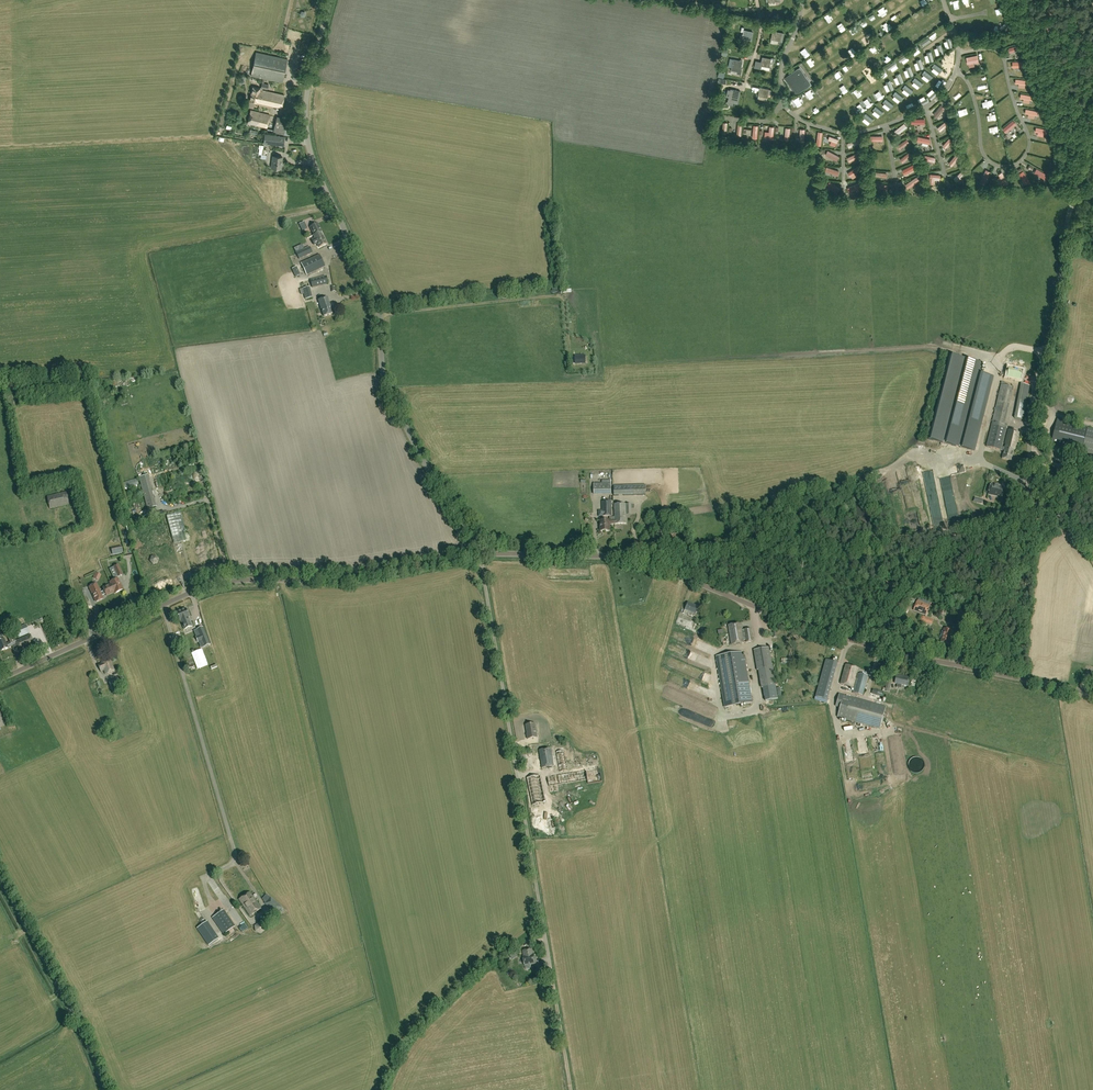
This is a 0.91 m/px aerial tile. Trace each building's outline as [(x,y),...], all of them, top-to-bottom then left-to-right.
[(890,3),(895,9),(899,6),(894,0),(890,3)] [(882,17),(887,13),(884,8),(879,12),(882,17)] [(909,21),(912,29),(917,27),(914,19),(909,21)] [(844,33),(848,30),(845,25),(840,28),(844,33)] [(742,39),(751,40),(753,32),(744,30),(742,39)] [(771,39),(780,41),(782,33),(773,31),(771,39)] [(1008,48),(1009,53),(1022,49),(1021,44),(1008,48)] [(808,59),(812,55),(809,50),(804,53),(808,59)] [(251,75),(263,78),(265,79),(283,83),(288,59),(256,52),(251,75)] [(820,63),(824,60),(819,53),(815,55),(820,63)] [(966,57),(968,64),(978,62),(977,55),(966,57)] [(732,68),(741,70),(743,61),(734,59),(732,68)] [(771,59),(769,59),(768,60),(762,59),(761,62),(756,61),(755,68),(761,69),(762,66),(770,67),(771,59)] [(849,75),(853,71),(848,64),(843,67),(849,75)] [(796,94),(811,84),(800,68),(785,78),(796,94)] [(885,79),(891,75),(887,68),(881,71),(885,79)] [(264,83),(265,79),(263,78),(261,88),(263,89),(263,88),(268,89),(269,84),(264,83)] [(285,95),(263,90),(263,89),(261,88),(253,87),(250,102),(257,103),(257,102),(282,108),(285,95)] [(759,96),(767,98),(769,89),(760,87),(759,96)] [(729,98),(737,100),(739,91),(730,89),(729,98)] [(939,118),(946,107),(942,104),(934,115),(939,118)] [(248,123),(267,128),(270,115),(251,111),(248,123)] [(273,131),(284,134),(288,119),(277,116),(273,131)] [(939,127),(942,132),(950,125),(947,120),(939,127)] [(900,134),(909,126),(905,122),(896,130),(900,134)] [(1008,134),(1019,126),(1016,122),(1005,130),(1008,134)] [(1049,139),(1051,132),(1040,129),(1038,136),(1049,139)] [(265,134),(264,144),(284,146),(285,137),(265,134)] [(902,149),(911,142),(908,138),(899,145),(902,149)] [(948,148),(954,141),(951,138),(944,145),(948,148)] [(850,148),(859,145),(857,139),(848,142),(850,148)] [(837,161),(840,156),(830,150),(827,154),(837,161)] [(905,162),(913,155),(910,151),(902,159),(905,162)] [(849,157),(851,162),(861,156),(859,152),(849,157)] [(953,166),(961,158),(958,154),(949,163),(953,166)] [(281,169),(282,157),(273,156),(272,168),(281,169)] [(906,175),(918,167),(915,163),(903,170),(906,175)] [(849,172),(851,176),(859,171),(857,167),(849,172)] [(1033,173),(1046,181),(1049,176),(1036,169),(1033,173)] [(990,179),(993,173),(988,170),(984,177),(990,179)] [(955,178),(958,182),(966,174),(963,171),(955,178)] [(1020,175),(1024,181),(1029,178),(1025,172),(1020,175)] [(939,180),(940,175),(930,174),(929,184),(934,184),(934,179),(939,180)] [(910,188),(921,180),(918,176),(907,184),(910,188)] [(850,191),(863,188),(862,182),(848,186),(850,191)] [(327,244),(321,232),(322,231),(318,224),(311,227),(314,235),(313,235),(319,247),(327,244)] [(299,259),(312,253),(310,247),(296,253),(299,259)] [(307,275),(325,266),(319,254),(301,263),(307,275)] [(292,269),(296,277),(301,275),(297,267),(292,269)] [(312,287),(328,284),(326,276),(310,280),(312,287)] [(312,298),(310,287),(303,289),(305,300),(312,298)] [(333,314),(328,297),(318,300),(323,317),(333,314)] [(975,451),(993,377),(994,376),(980,372),(982,363),(950,355),(929,439),(975,451)] [(1020,380),(1022,371),(1009,368),(1007,377),(1020,380)] [(1014,382),(1002,379),(986,447),(1001,450),(1001,447),(1012,405),(1008,404),(1014,382)] [(1021,385),(1014,419),(1024,420),(1030,387),(1021,385)] [(1088,429),(1063,422),(1063,419),(1058,417),(1051,443),(1082,451),(1092,454),(1092,430),(1088,429)] [(1004,447),(1001,447),(1001,450),(1004,451),(1002,458),(1011,461),(1014,450),(1016,450),(1020,433),(1008,430),(1004,447)] [(148,475),(139,477),(143,493),(152,491),(148,475)] [(915,482),(912,475),(906,477),(908,484),(915,482)] [(125,488),(138,483),(137,478),(124,483),(125,488)] [(593,495),(611,495),(610,483),(593,483),(593,495)] [(614,485),(614,486),(614,496),(646,494),(645,484),(614,485)] [(991,484),(988,494),(995,496),(995,495),(1002,496),(1004,487),(991,484)] [(69,505),(66,492),(65,490),(54,492),(55,495),(47,496),(50,509),(69,505)] [(990,505),(997,506),(999,498),(991,497),(990,505)] [(154,500),(146,503),(147,509),(156,507),(154,500)] [(603,516),(612,516),(612,513),(611,501),(602,502),(603,516)] [(614,504),(614,514),(614,517),(609,517),(609,520),(615,520),(615,524),(626,524),(626,504),(614,504)] [(188,540),(180,512),(167,516),(174,544),(188,540)] [(610,524),(615,524),(615,520),(609,520),(600,520),(600,531),(610,531),(610,524)] [(113,548),(114,555),(124,552),(122,546),(113,548)] [(150,561),(153,565),(158,563),(159,559),(156,555),(151,556),(150,561)] [(115,580),(110,582),(111,585),(103,589),(106,596),(114,592),(115,593),(123,590),(117,577),(123,575),(118,565),(114,567),(117,574),(113,576),(115,580)] [(99,591),(92,594),(96,602),(103,599),(99,591)] [(693,614),(696,615),(699,607),(688,603),(685,610),(690,612),(688,615),(692,617),(693,614)] [(920,607),(917,616),(930,619),(932,610),(920,607)] [(186,608),(176,612),(180,621),(181,620),(185,630),(192,626),(189,617),(190,617),(186,608)] [(728,625),(731,645),(743,643),(742,634),(745,634),(746,642),(753,641),(751,629),(742,630),(741,623),(728,625)] [(19,637),(29,633),(26,625),(16,629),(19,637)] [(210,642),(203,627),(197,629),(204,645),(210,642)] [(949,645),(953,631),(944,629),(940,642),(949,645)] [(17,644),(16,641),(15,641),(13,635),(8,637),(10,642),(6,644),(4,639),(0,641),(0,652),(17,644)] [(30,635),(16,641),(17,644),(20,651),(34,644),(30,635)] [(1081,651),(1088,652),(1088,654),(1092,655),(1092,642),(1091,641),(1087,640),(1086,643),(1082,643),(1081,651)] [(759,671),(765,702),(778,700),(770,648),(753,651),(756,671),(759,671)] [(716,657),(724,707),(752,703),(745,660),(746,660),(745,657),(743,657),(742,652),(716,657)] [(110,660),(98,665),(101,671),(104,670),(106,674),(115,671),(110,660)] [(827,700),(838,663),(826,660),(816,697),(827,700)] [(840,684),(854,687),(852,693),(863,696),(868,676),(860,674),(859,675),(857,674),(858,668),(846,665),(840,684)] [(901,689),(902,685),(908,686),(909,678),(897,675),(895,683),(897,684),(896,688),(901,689)] [(117,679),(109,682),(113,692),(123,687),(121,682),(118,683),(117,679)] [(691,690),(708,696),(710,689),(693,683),(691,690)] [(840,708),(838,717),(880,729),(886,707),(839,694),(836,706),(840,708)] [(537,737),(535,724),(527,725),(528,734),(527,734),(528,739),(537,737)] [(554,766),(551,748),(539,750),(542,768),(554,766)] [(560,770),(568,769),(568,764),(565,765),(564,750),(559,750),(560,770)] [(568,773),(549,776),(551,791),(560,790),(559,784),(586,780),(586,782),(604,779),(602,770),(568,775),(568,773)] [(261,909),(250,892),(239,899),(251,916),(261,909)] [(282,907),(270,897),(265,904),(276,914),(282,907)] [(224,910),(215,916),(213,918),(224,934),(235,926),(224,910)] [(206,920),(198,926),(207,938),(216,932),(214,930),(211,933),(208,928),(211,926),(206,920)] [(255,932),(261,934),(266,931),(264,925),(259,923),(255,926),(255,932)] [(206,939),(209,943),(219,936),(217,932),(206,939)] [(534,955),(532,949),(523,950),(524,957),(523,957),(525,965),(526,969),(531,968),(530,964),(536,963),(534,955)] [(510,955),(513,959),(518,956),(515,951),(510,955)]
